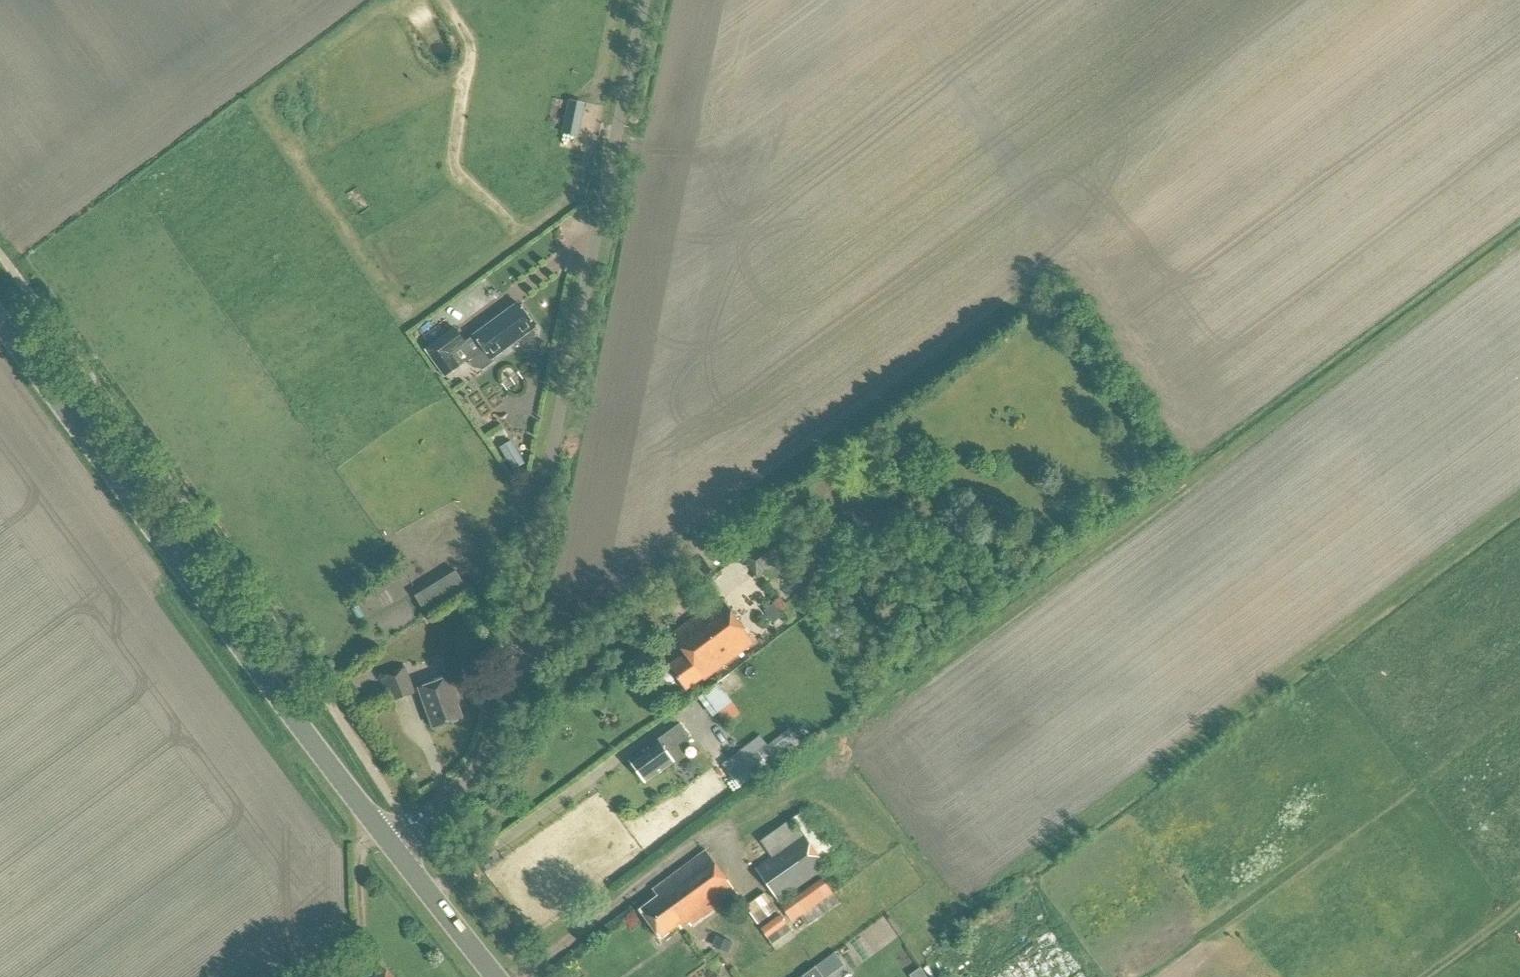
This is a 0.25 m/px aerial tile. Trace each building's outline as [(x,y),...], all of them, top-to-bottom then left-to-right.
[(569,99),(560,141),(577,144),(585,102),(569,99)] [(458,326),(467,338),(511,305),(503,293),(458,326)] [(456,329),(426,350),(446,377),(484,349),(492,360),(521,338),(524,342),(530,342),(534,339),(536,333),(533,329),(536,327),(519,303),(466,342),(456,329)] [(525,462),(512,441),(500,448),(513,469),(525,462)] [(779,528),(741,555),(758,578),(767,571),(772,577),(785,567),(780,561),(795,550),(779,528)] [(455,572),(448,557),(409,574),(416,589),(455,572)] [(425,612),(465,587),(458,576),(418,601),(425,612)] [(806,604),(818,595),(811,585),(798,593),(806,604)] [(781,615),(788,625),(796,619),(780,598),(772,604),(774,605),(781,615)] [(752,644),(719,599),(671,634),(685,653),(668,665),(687,692),(752,644)] [(382,676),(391,702),(417,693),(408,667),(382,676)] [(460,705),(451,677),(419,688),(431,727),(462,718),(459,708),(460,705)] [(719,682),(701,696),(723,725),(741,711),(719,682)] [(690,737),(680,724),(630,760),(646,783),(675,763),(676,764),(686,757),(677,746),(690,737)] [(728,774),(739,788),(768,766),(757,752),(728,774)] [(827,867),(826,865),(793,819),(761,840),(772,856),(755,868),(779,901),(827,867)] [(692,927),(737,894),(705,851),(653,889),(658,896),(640,909),(660,937),(679,923),(683,928),(690,922),(692,927)] [(803,920),(834,898),(818,876),(787,898),(803,920)] [(757,924),(777,911),(765,894),(746,907),(757,924)] [(766,937),(786,924),(780,916),(761,929),(766,937)] [(728,953),(732,943),(724,939),(720,950),(728,953)] [(816,966),(824,976),(829,976),(845,965),(835,951),(816,966)] [(912,976),(928,976),(921,966),(910,973),(912,976)]
